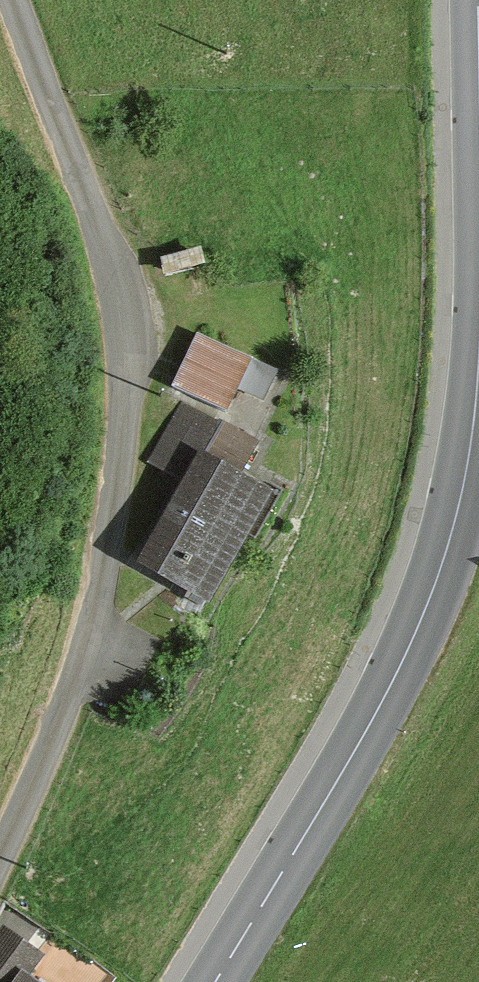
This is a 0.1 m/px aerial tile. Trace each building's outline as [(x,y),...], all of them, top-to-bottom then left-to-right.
[(252,361),(197,335),(173,386),(228,411),(252,361)] [(260,446),(182,402),(150,459),(192,483),(142,569),(210,608),(274,496),(242,478),(260,446)] [(0,953),(0,981),(7,981),(5,980),(17,967),(0,953)]
